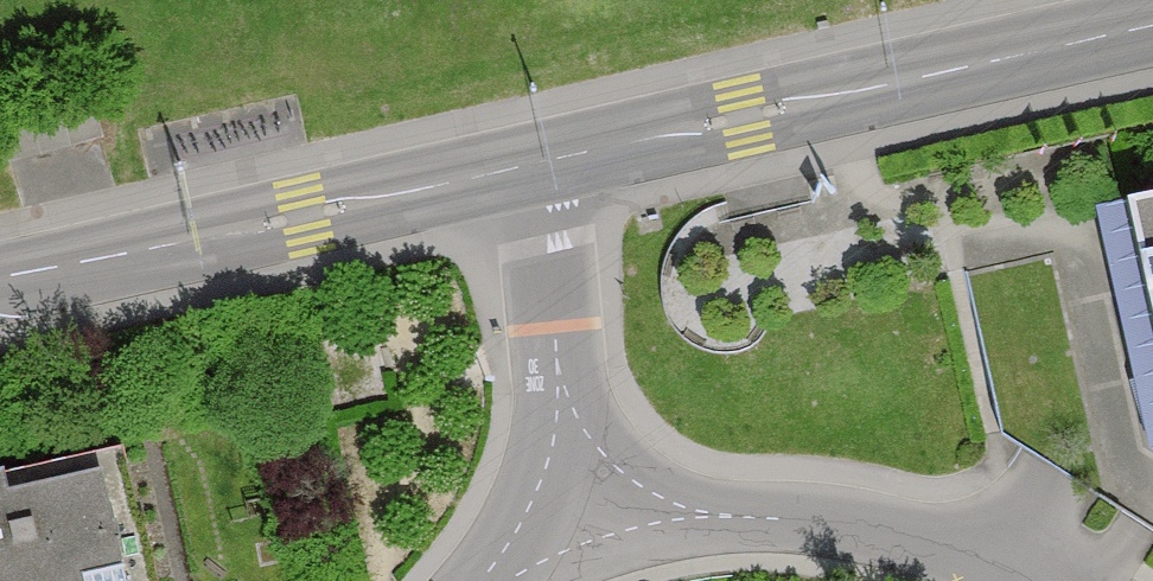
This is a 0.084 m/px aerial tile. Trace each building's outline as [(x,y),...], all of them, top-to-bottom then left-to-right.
[(144,475),(30,499),(26,479),(0,484),(0,580),(166,580),(144,475)]
